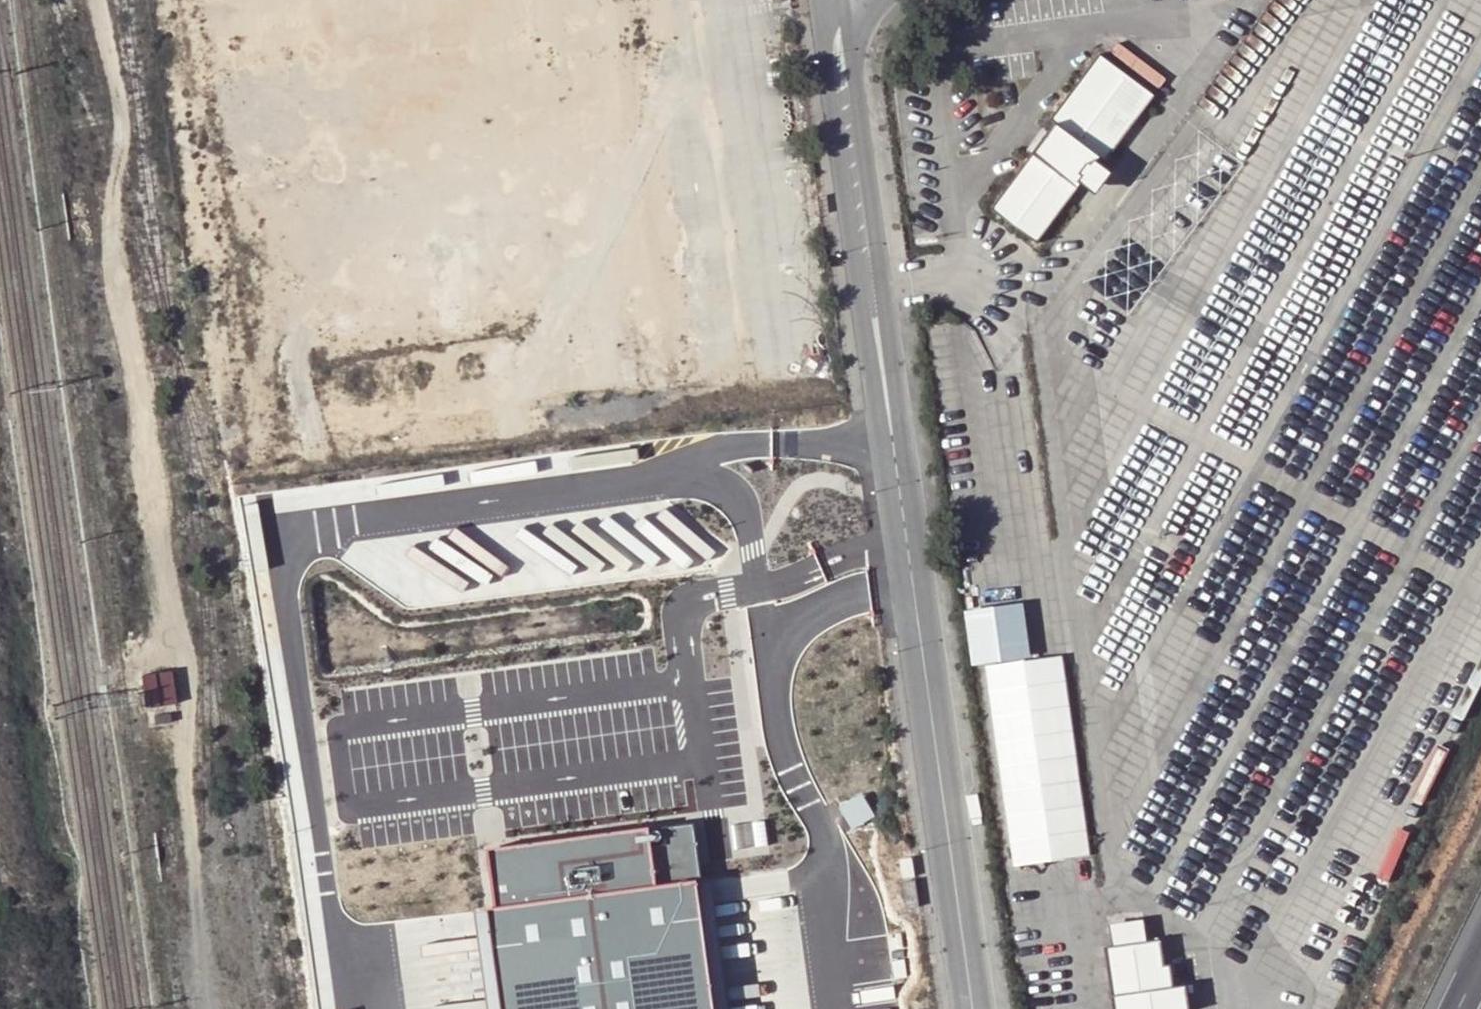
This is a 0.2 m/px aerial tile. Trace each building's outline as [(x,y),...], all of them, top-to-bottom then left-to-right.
[(1045,123),(1051,128),(1030,155),(989,211),(1034,245),(1083,181),(1087,184),(1090,179),(1096,171),(1093,168),(1101,158),(1105,161),(1152,99),(1095,57),(1045,123)] [(1024,151),(1030,155),(1051,128),(1045,123),(1024,151)] [(177,707),(170,677),(141,683),(147,713),(177,707)] [(1077,760),(999,771),(1013,870),(1091,859),(1077,760)] [(489,910),(502,1008),(713,1008),(696,878),(701,877),(694,822),(656,827),(657,834),(650,835),(649,826),(503,846),(507,871),(492,873),(497,909),(489,910)] [(507,871),(503,846),(488,848),(492,873),(507,871)] [(906,908),(917,907),(913,880),(902,882),(906,908)] [(1108,924),(1110,934),(1144,929),(1143,919),(1108,924)] [(1112,947),(1146,942),(1144,929),(1110,934),(1112,947)] [(1112,947),(1103,948),(1112,1008),(1189,1008),(1187,985),(1174,986),(1170,964),(1164,964),(1160,941),(1146,942),(1112,947)]
